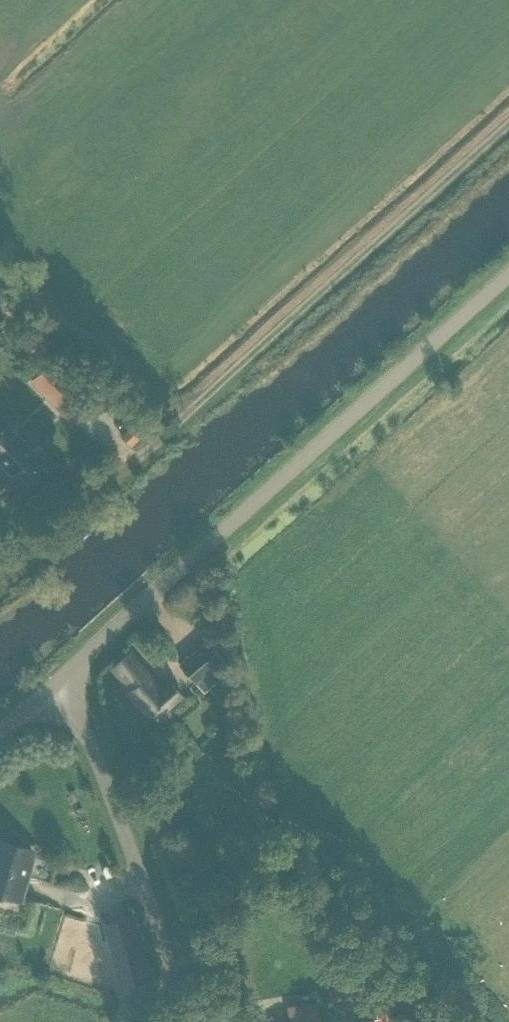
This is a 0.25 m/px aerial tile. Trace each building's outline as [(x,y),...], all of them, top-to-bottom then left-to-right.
[(32,380),(72,420),(91,400),(52,361),(32,380)] [(132,445),(152,427),(141,416),(121,434),(132,445)] [(47,470),(36,458),(41,453),(8,422),(0,431),(0,464),(14,477),(18,473),(32,486),(47,470)] [(196,681),(223,657),(207,639),(180,663),(196,681)] [(146,674),(127,654),(111,667),(130,688),(127,691),(150,716),(166,701),(169,705),(182,693),(170,680),(162,687),(148,672),(146,674)] [(38,847),(0,836),(0,895),(22,901),(38,847)] [(322,1021),(321,1021),(318,1001),(288,1006),(291,1021),(322,1021)] [(394,1009),(377,1013),(378,1016),(361,1020),(361,1021),(396,1021),(394,1009)]
